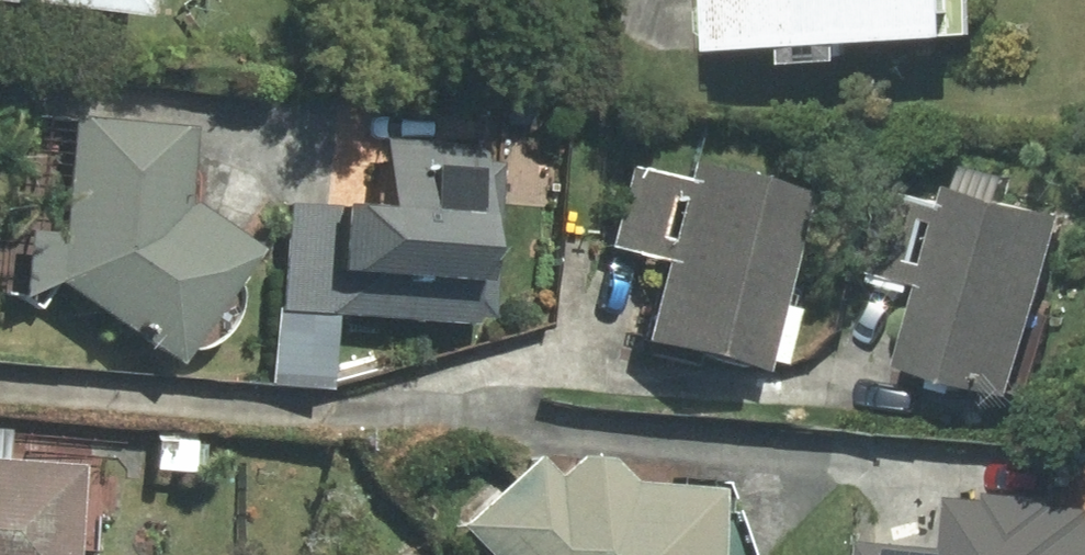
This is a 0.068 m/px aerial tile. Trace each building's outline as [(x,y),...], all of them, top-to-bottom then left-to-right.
[(81,23),(81,28),(118,30),(119,20),(134,21),(136,0),(0,0),(0,18),(81,23)] [(719,55),(989,46),(988,0),(717,0),(719,55)] [(371,216),(281,212),(277,318),(486,327),(494,133),(375,128),(371,216)] [(47,293),(162,375),(242,262),(176,216),(179,137),(54,131),(49,237),(14,236),(11,292),(47,293)] [(804,193),(627,148),(600,253),(655,267),(633,355),(755,386),(804,193)] [(920,295),(899,370),(1020,403),(1069,222),(898,176),(870,281),(920,295)] [(96,466),(0,459),(0,554),(89,554),(96,466)] [(703,505),(704,496),(620,490),(619,488),(618,485),(617,483),(616,481),(614,479),(613,477),(611,475),(609,473),(607,471),(605,470),(603,468),(600,467),(598,466),(596,465),(593,464),(591,463),(588,463),(585,462),(583,462),(580,462),(578,462),(575,463),(572,463),(570,464),(567,465),(565,466),(563,467),(560,468),(558,469),(556,471),(554,473),(552,474),(550,476),(549,478),(547,480),(538,467),(450,532),(467,554),(700,554),(703,505)] [(951,500),(949,554),(1084,554),(1084,506),(951,500)]
